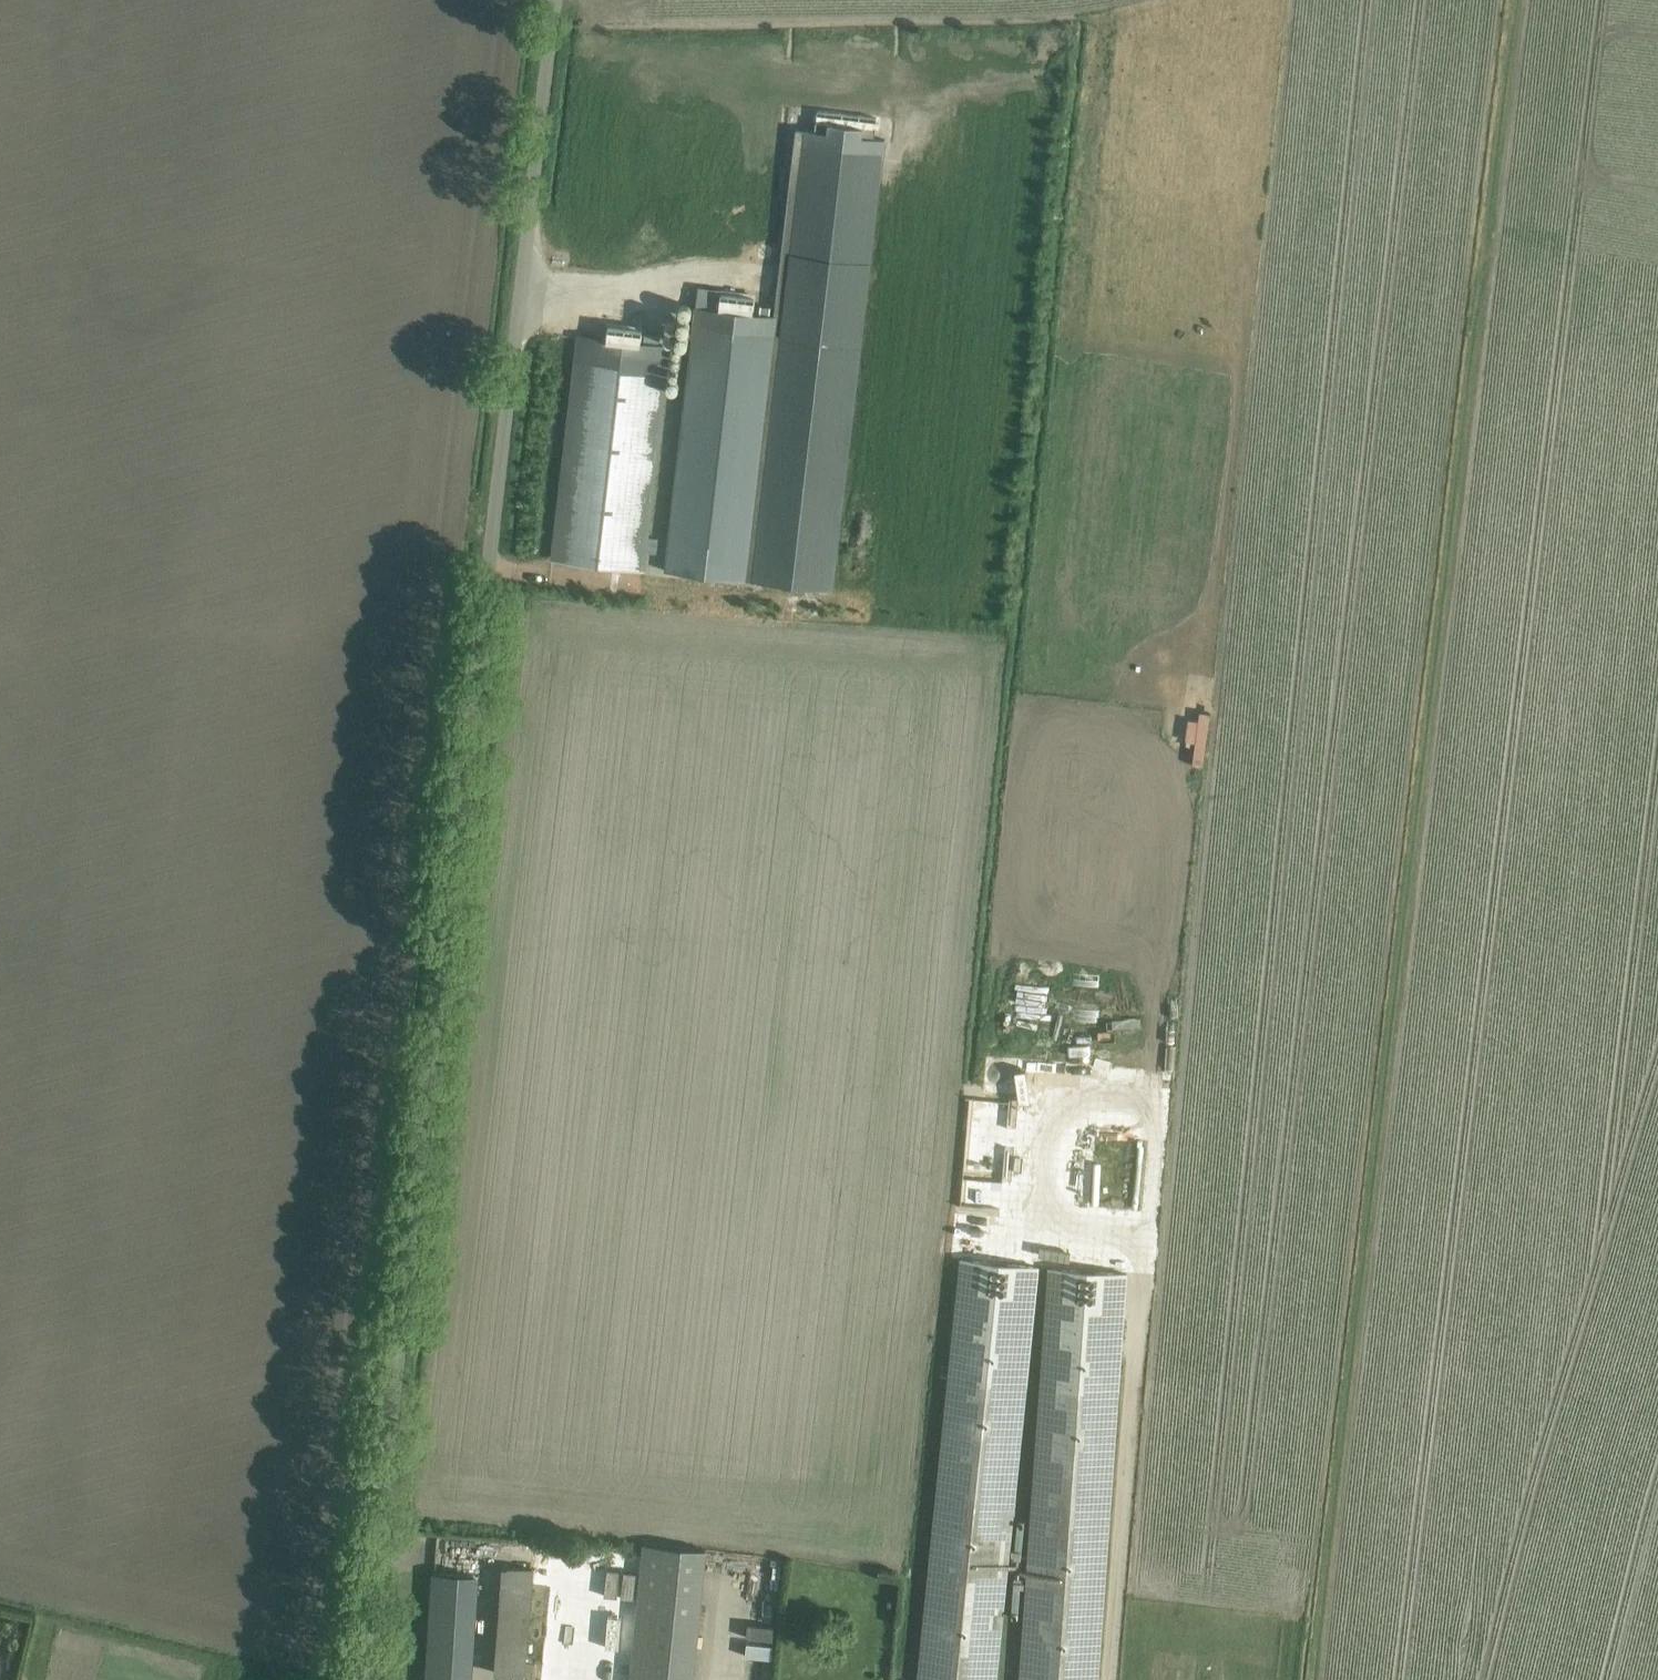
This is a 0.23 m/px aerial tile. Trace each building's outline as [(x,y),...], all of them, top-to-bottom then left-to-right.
[(698,288),(665,570),(833,590),(885,139),(874,138),(876,117),(818,110),(815,131),(796,128),(774,315),(719,309),(721,291),(698,288)] [(669,348),(578,337),(552,557),(643,568),(669,348)] [(960,1259),(918,1679),(998,1679),(1041,1266),(960,1259)] [(1020,1679),(1098,1679),(1126,1273),(1049,1268),(1020,1679)] [(631,1679),(692,1679),(706,1549),(645,1542),(631,1679)] [(526,1677),(534,1581),(535,1568),(504,1566),(495,1675),(526,1677)] [(473,1575),(433,1572),(426,1679),(466,1679),(473,1575)]
